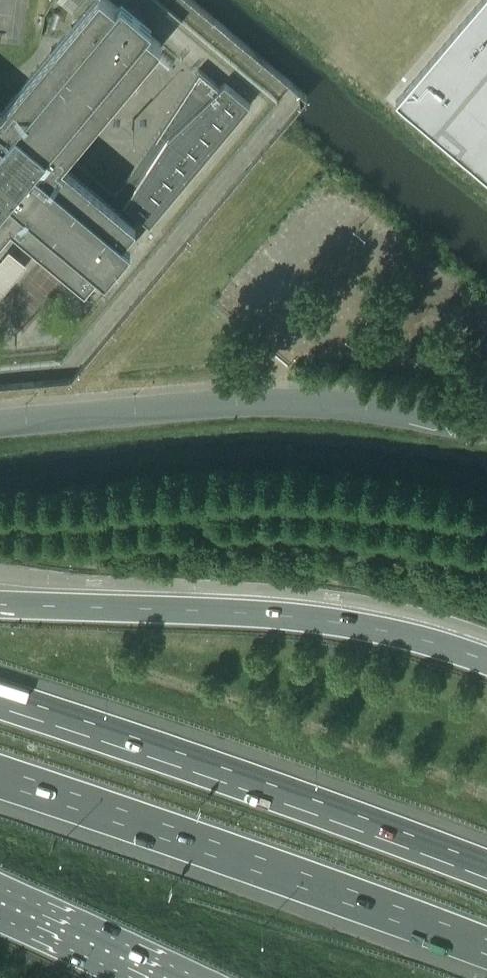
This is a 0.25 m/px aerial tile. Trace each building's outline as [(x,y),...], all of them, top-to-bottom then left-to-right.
[(115,193),(68,154),(160,43),(108,0),(93,0),(1,111),(0,110),(0,235),(11,222),(85,284),(142,216),(150,222),(250,103),(224,81),(221,86),(199,68),(121,188),(115,193)] [(395,100),(486,178),(486,0),(480,0),(395,100)]
